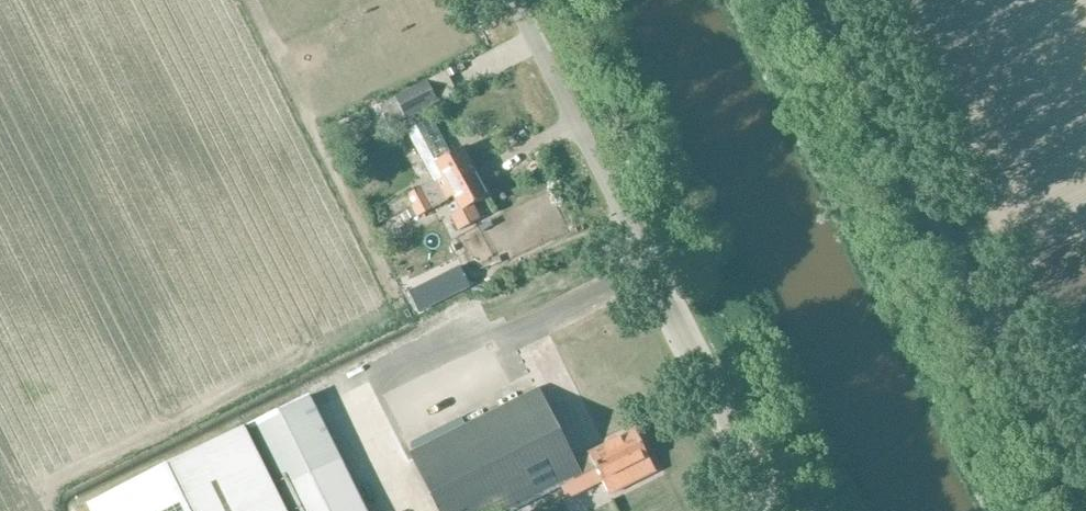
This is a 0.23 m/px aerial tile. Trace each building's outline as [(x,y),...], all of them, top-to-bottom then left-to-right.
[(390,126),(437,102),(438,103),(458,93),(447,72),(427,82),(396,97),(380,106),(390,126)] [(433,181),(389,204),(395,215),(412,207),(477,174),(463,148),(450,155),(431,119),(406,132),(433,181)] [(477,174),(412,207),(417,217),(446,202),(445,200),(452,197),(459,211),(449,217),(457,232),(481,219),(474,205),(490,198),(477,174)] [(410,211),(401,215),(405,222),(414,217),(410,211)] [(432,305),(472,285),(464,269),(423,288),(421,285),(407,292),(411,300),(413,299),(421,316),(434,310),(432,305)] [(409,454),(437,510),(513,510),(596,469),(608,494),(655,471),(635,432),(575,464),(538,390),(409,454)] [(310,396),(247,427),(247,428),(87,506),(89,510),(367,510),(310,396)]
